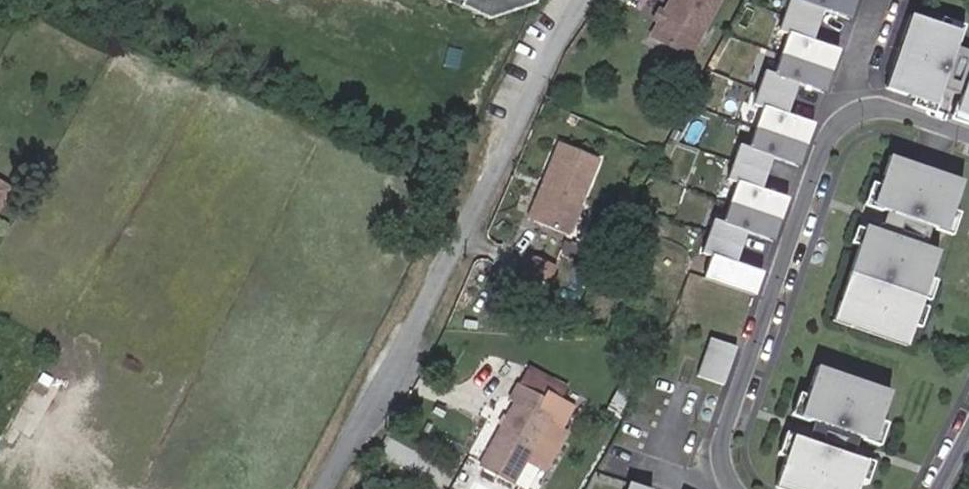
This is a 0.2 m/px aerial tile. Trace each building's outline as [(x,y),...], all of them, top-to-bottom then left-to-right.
[(484,15),(528,2),(529,0),(454,0),(484,15)] [(665,13),(660,24),(653,37),(689,57),(720,0),(673,0),(665,13)] [(856,0),(801,0),(800,2),(795,0),(790,0),(785,15),(817,26),(823,10),(850,20),(856,0)] [(660,24),(665,13),(658,9),(653,20),(660,24)] [(817,26),(785,15),(779,31),(789,34),(782,55),(832,72),(839,51),(812,41),(817,26)] [(950,29),(909,15),(884,89),(925,103),(928,94),(937,97),(956,43),(946,39),(950,29)] [(832,72),(782,55),(775,75),(765,72),(760,88),(793,100),(798,84),(825,93),(832,72)] [(955,103),(965,106),(962,116),(968,118),(968,64),(955,103)] [(793,100),(760,88),(754,105),(764,109),(757,129),(807,146),(814,124),(787,115),(793,100)] [(807,146),(757,129),(750,149),(740,146),(735,163),(767,174),(773,158),(799,167),(807,146)] [(560,141),(527,220),(566,235),(598,158),(560,141)] [(962,181),(889,156),(871,209),(945,233),(962,181)] [(767,174),(735,163),(729,180),(737,183),(731,204),(780,221),(788,199),(761,190),(767,174)] [(14,188),(0,180),(0,212),(14,188)] [(780,221),(731,204),(724,224),(714,220),(708,237),(741,248),(746,232),(773,241),(780,221)] [(938,252),(864,227),(832,321),(906,346),(938,252)] [(741,248),(708,237),(703,254),(711,257),(704,279),(755,296),(763,272),(736,263),(741,248)] [(599,269),(608,253),(588,245),(585,251),(577,247),(573,257),(599,269)] [(555,266),(530,255),(513,297),(537,308),(555,266)] [(719,382),(733,345),(709,335),(695,373),(719,382)] [(526,364),(515,383),(538,396),(543,388),(558,397),(565,386),(526,364)] [(892,392),(816,368),(802,411),(813,414),(811,422),(865,440),(868,429),(878,433),(883,420),(892,392)] [(538,396),(515,383),(506,399),(515,403),(478,465),(508,483),(522,459),(541,470),(564,431),(558,427),(571,405),(558,397),(543,388),(538,396)] [(774,488),(777,488),(855,488),(861,472),(852,469),(855,459),(800,441),(797,451),(787,448),(774,488)]
